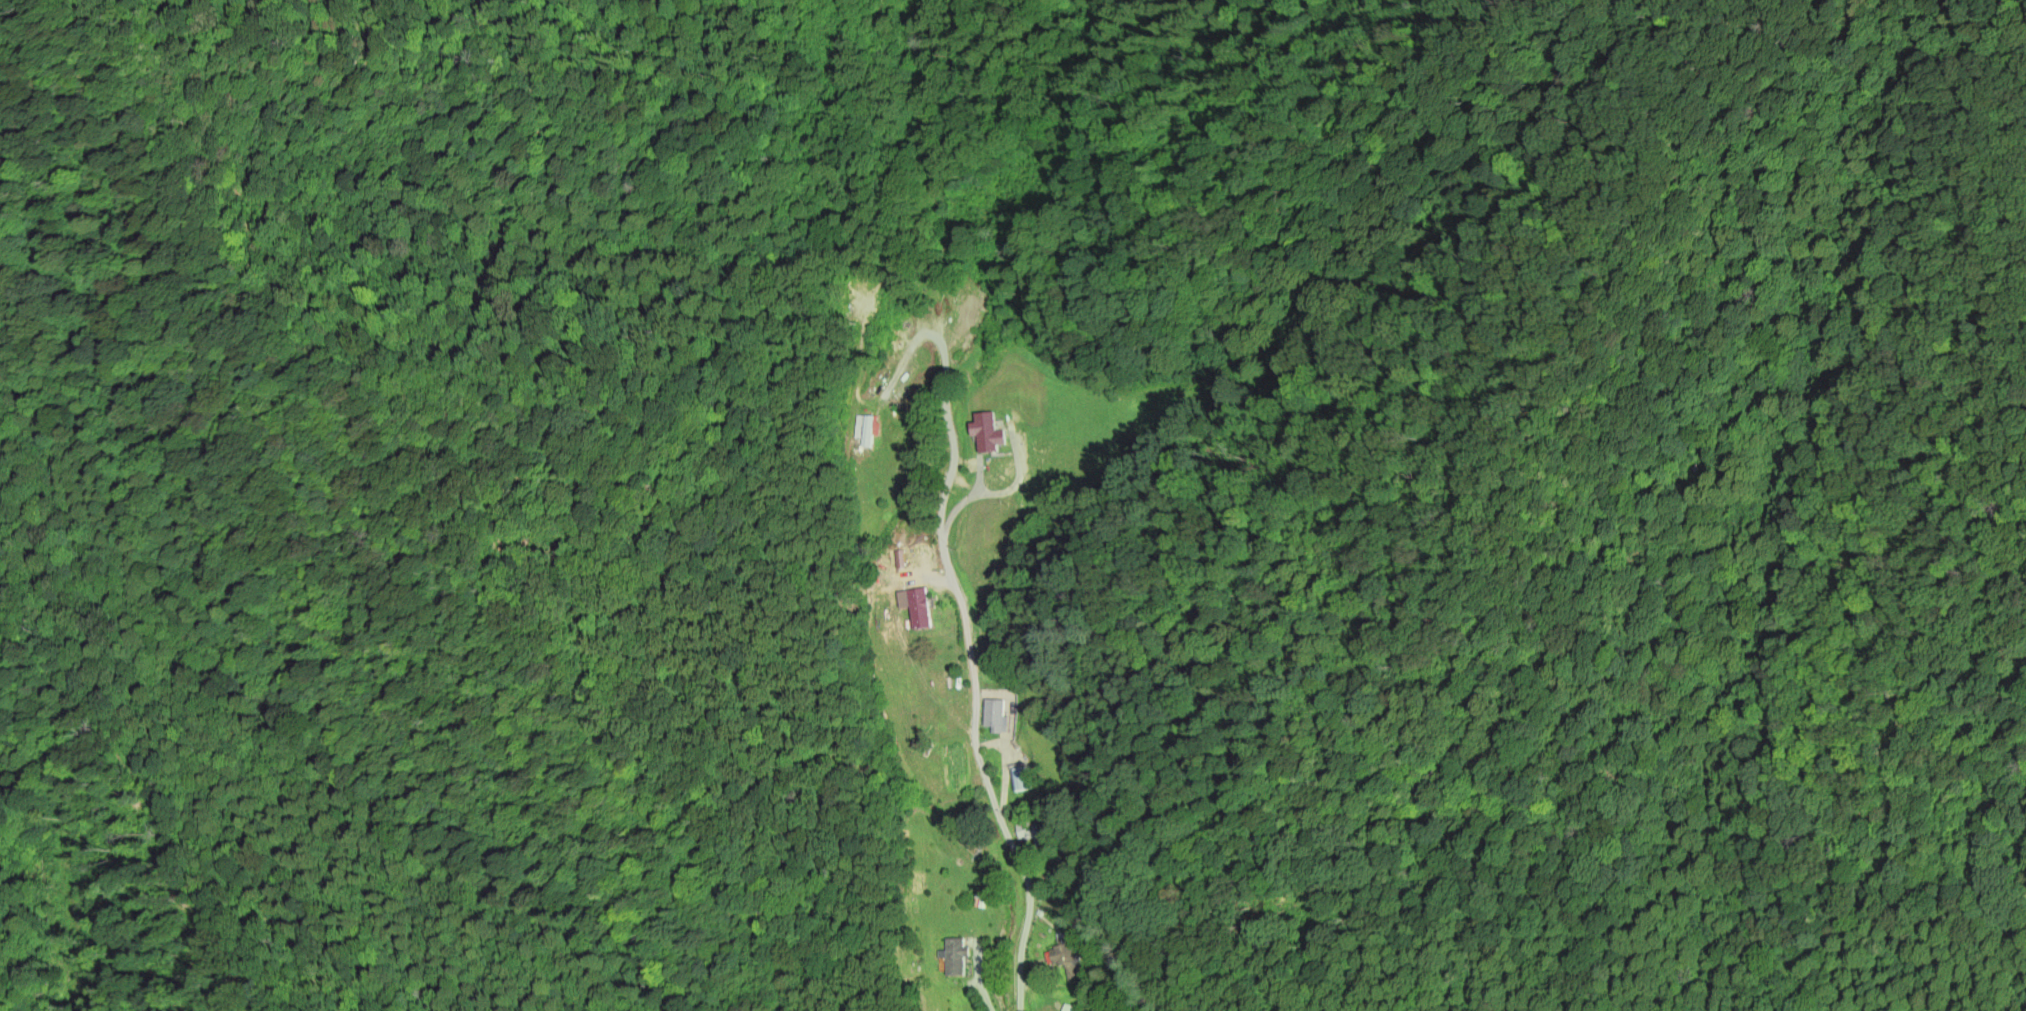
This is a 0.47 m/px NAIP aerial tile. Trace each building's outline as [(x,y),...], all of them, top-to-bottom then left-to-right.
[(998,453),(998,449),(1006,448),(1005,432),(995,433),(994,414),(975,415),(979,455),(998,453)] [(872,449),(872,419),(864,419),(864,449),(872,449)] [(911,591),(909,630),(928,631),(930,592),(911,591)] [(1003,730),(1003,701),(985,701),(985,730),(1003,730)] [(1027,792),(1023,769),(1011,771),(1015,794),(1027,792)] [(1056,937),(1064,984),(1082,981),(1075,938),(1065,940),(1064,935),(1056,937)] [(968,940),(943,940),(943,977),(964,977),(964,959),(968,959),(968,940)]
